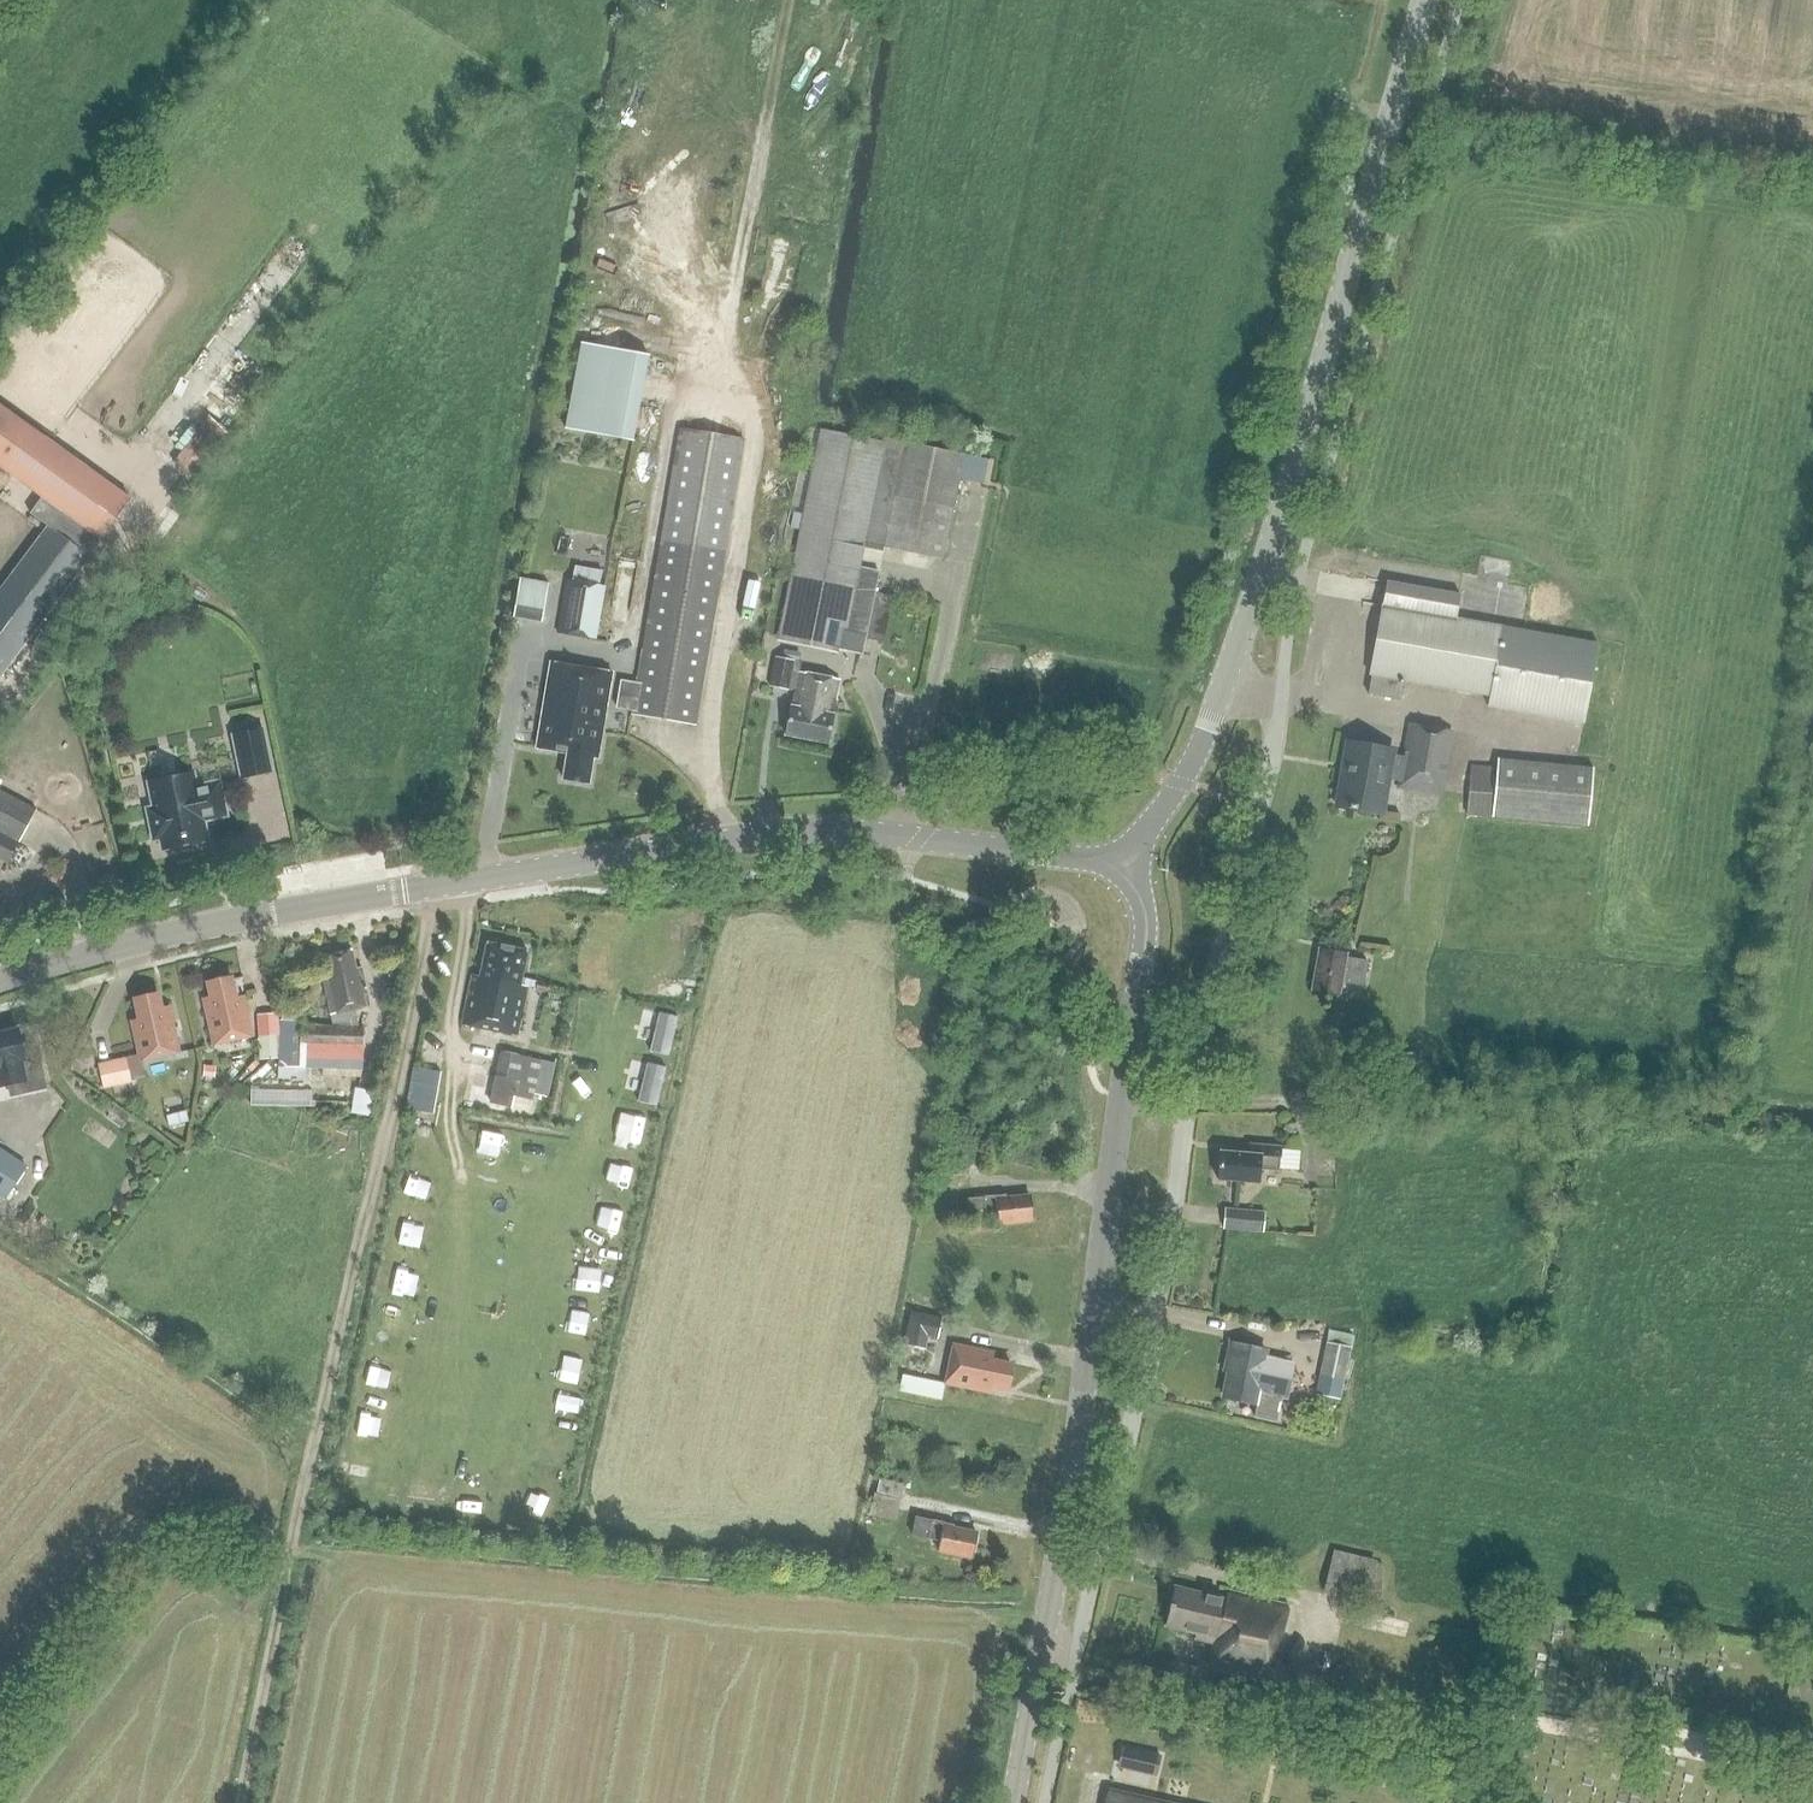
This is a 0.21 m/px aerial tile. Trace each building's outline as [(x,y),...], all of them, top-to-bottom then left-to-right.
[(562,425),(630,437),(646,351),(578,338),(562,425)] [(41,501),(98,544),(105,536),(128,505),(130,501),(0,407),(0,471),(41,501)] [(172,458),(193,474),(228,429),(206,413),(172,458)] [(632,714),(695,725),(744,439),(681,429),(637,684),(621,681),(616,707),(633,710),(632,714)] [(821,430),(791,576),(792,576),(788,592),(779,638),(863,655),(872,610),(875,593),(879,572),(860,568),(863,550),(883,554),(884,547),(943,559),(963,454),(904,442),(903,447),(821,430)] [(89,556),(49,526),(0,592),(0,675),(89,556)] [(542,622),(547,593),(549,583),(520,578),(513,617),(542,622)] [(594,640),(604,586),(567,580),(558,633),(594,640)] [(1400,700),(1404,681),(1490,697),(1488,706),(1584,723),(1598,644),(1456,619),(1461,595),(1386,582),(1370,675),(1372,676),(1369,694),(1400,700)] [(875,593),(872,610),(888,614),(892,597),(875,593)] [(840,680),(799,672),(801,662),(776,657),(770,686),(795,691),(792,707),(791,706),(785,735),(828,743),(834,715),(833,715),(836,701),(835,701),(840,680)] [(567,753),(563,779),(589,784),(593,757),(598,758),(612,673),(550,663),(536,748),(567,753)] [(1440,794),(1452,731),(1410,723),(1404,757),(1392,755),(1393,751),(1353,744),(1348,775),(1342,774),(1337,806),(1382,814),(1388,779),(1400,781),(1398,787),(1440,794)] [(234,736),(243,778),(271,772),(262,730),(234,736)] [(1500,769),(1471,766),(1467,816),(1495,819),(1500,769)] [(201,821),(226,815),(219,782),(194,788),(191,774),(148,783),(152,797),(143,799),(154,840),(163,838),(165,849),(205,841),(201,821)] [(19,843),(37,811),(0,791),(0,832),(19,843)] [(19,843),(0,832),(0,860),(8,864),(19,843)] [(517,1036),(528,986),(521,985),(528,951),(487,943),(480,976),(473,975),(463,1024),(517,1036)] [(1347,954),(1319,949),(1312,990),(1340,995),(1342,982),(1363,985),(1367,962),(1346,958),(1347,954)] [(334,1027),(301,1026),(302,1021),(280,1020),(279,1067),(300,1067),(300,1068),(362,1070),(363,1027),(352,1027),(348,1011),(370,1006),(362,968),(356,969),(352,950),(324,955),(330,981),(324,982),(334,1027)] [(212,1000),(204,1002),(213,1045),(253,1036),(245,998),(236,1000),(231,978),(208,983),(212,1000)] [(180,1053),(170,1009),(162,1011),(158,995),(135,1000),(140,1021),(132,1023),(140,1062),(180,1053)] [(280,1006),(280,1020),(302,1021),(302,1006),(280,1006)] [(278,1012),(257,1012),(258,1034),(259,1034),(277,1034),(279,1034),(278,1012)] [(41,1056),(40,1050),(37,1046),(32,1043),(26,1043),(21,1044),(18,1030),(0,1034),(0,1066),(1,1066),(5,1085),(24,1081),(23,1075),(33,1069),(32,1068),(37,1065),(40,1061),(41,1056)] [(277,1034),(259,1034),(260,1059),(277,1057),(277,1034)] [(516,1080),(513,1095),(534,1099),(543,1060),(500,1050),(495,1075),(499,1076),(515,1080),(516,1080)] [(1415,1068),(1414,1053),(1393,1055),(1394,1070),(1415,1068)] [(127,1058),(98,1065),(103,1089),(132,1082),(127,1058)] [(202,1075),(214,1077),(215,1065),(203,1064),(202,1075)] [(435,1114),(442,1071),(423,1069),(414,1067),(406,1108),(416,1109),(435,1114)] [(499,1076),(493,1103),(509,1107),(515,1080),(499,1076)] [(251,1088),(250,1104),(311,1106),(312,1090),(251,1088)] [(1249,1154),(1220,1151),(1218,1179),(1259,1183),(1260,1170),(1281,1172),(1283,1147),(1250,1144),(1249,1154)] [(4,1200),(5,1201),(28,1166),(0,1148),(0,1205),(4,1200)] [(999,1224),(1033,1220),(1030,1196),(1006,1198),(1006,1195),(967,1199),(969,1217),(997,1214),(999,1224)] [(1265,1212),(1225,1209),(1223,1228),(1264,1231),(1265,1212)] [(911,1310),(904,1345),(925,1349),(928,1336),(938,1338),(942,1317),(911,1310)] [(1355,1336),(1321,1329),(1315,1359),(1349,1366),(1355,1336)] [(1231,1343),(1227,1363),(1231,1364),(1224,1398),(1258,1405),(1255,1417),(1277,1422),(1282,1397),(1287,1398),(1294,1363),(1265,1357),(1266,1350),(1231,1343)] [(954,1344),(945,1384),(988,1393),(990,1385),(1007,1388),(1012,1365),(991,1361),(992,1352),(954,1344)] [(940,1396),(943,1379),(901,1371),(898,1388),(940,1396)] [(901,1498),(905,1483),(881,1477),(877,1492),(901,1498)] [(912,1535),(940,1540),(938,1550),(972,1557),(977,1533),(953,1528),(954,1525),(916,1517),(912,1535)] [(1375,1591),(1379,1555),(1330,1549),(1326,1586),(1375,1591)] [(1225,1599),(1175,1586),(1165,1626),(1196,1634),(1195,1639),(1214,1644),(1208,1667),(1270,1682),(1289,1605),(1227,1590),(1225,1599)] [(1123,1747),(1118,1766),(1136,1770),(1141,1751),(1123,1747)] [(1109,1789),(1106,1802),(1170,1802),(1109,1789)]
